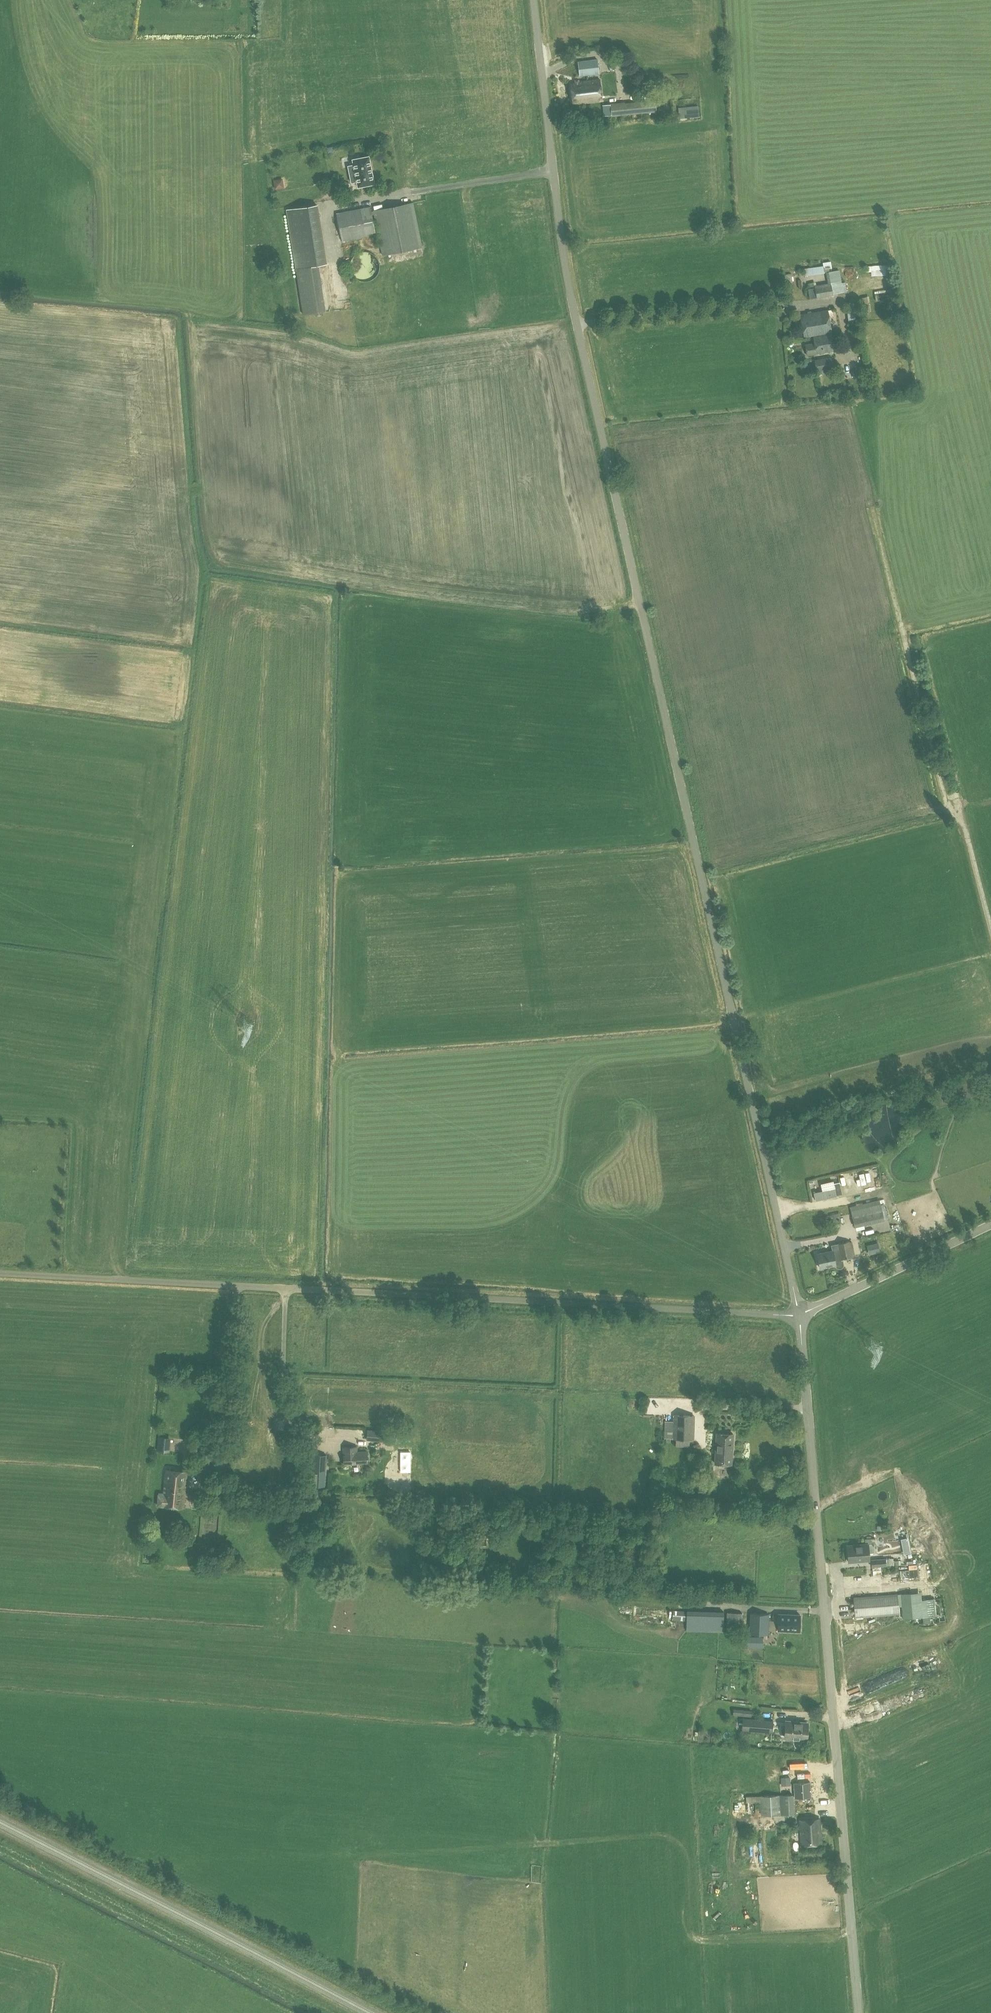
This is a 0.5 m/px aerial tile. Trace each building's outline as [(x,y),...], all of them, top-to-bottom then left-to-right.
[(600,73),(598,59),(578,62),(580,76),(600,73)] [(579,82),(579,80),(575,80),(575,83),(571,84),(573,103),(579,102),(579,103),(603,101),(600,79),(579,82)] [(612,116),(656,111),(655,100),(625,103),(625,102),(610,104),(612,116)] [(612,116),(610,104),(602,105),(604,117),(612,116)] [(679,118),(699,116),(698,106),(678,108),(679,118)] [(623,118),(626,134),(639,131),(636,116),(623,118)] [(357,182),(358,187),(374,184),(369,156),(352,159),(353,165),(348,166),(351,183),(357,182)] [(283,178),(273,180),(275,189),(284,188),(283,178)] [(373,210),(382,256),(423,247),(413,202),(373,210)] [(287,210),(296,269),(318,266),(327,265),(318,205),(287,210)] [(371,207),(337,213),(342,242),(376,235),(371,207)] [(369,253),(368,253),(367,253),(367,252),(366,252),(365,252),(364,252),(363,252),(362,252),(362,253),(361,253),(360,253),(359,253),(358,254),(357,254),(357,255),(356,255),(355,255),(355,256),(354,256),(354,257),(353,257),(353,258),(352,259),(352,260),(351,260),(351,261),(351,262),(350,262),(350,263),(350,264),(350,265),(350,266),(350,267),(350,268),(350,269),(350,270),(350,271),(350,272),(351,273),(351,274),(351,275),(352,275),(352,276),(353,276),(353,277),(354,278),(355,279),(356,279),(356,280),(357,280),(358,281),(359,281),(360,282),(361,282),(362,282),(363,282),(364,282),(365,282),(366,282),(367,282),(368,282),(369,282),(370,282),(370,281),(371,281),(372,281),(372,280),(373,280),(374,279),(375,279),(375,278),(376,278),(376,277),(377,276),(377,275),(378,275),(378,274),(379,273),(379,272),(379,271),(379,270),(380,270),(380,269),(380,268),(380,267),(380,266),(380,265),(379,264),(379,263),(379,262),(379,261),(378,261),(378,260),(377,259),(377,258),(376,258),(376,257),(375,257),(375,256),(374,256),(374,255),(373,255),(372,254),(371,254),(370,253),(369,253)] [(869,262),(869,272),(884,272),(885,262),(869,262)] [(318,266),(296,269),(303,315),(325,312),(318,266)] [(824,272),(823,266),(804,269),(805,275),(824,272)] [(832,284),(833,295),(844,293),(847,293),(845,283),(842,283),(840,270),(826,272),(828,285),(832,284)] [(816,298),(833,295),(832,284),(828,285),(815,287),(815,288),(816,298)] [(816,298),(815,288),(808,289),(810,299),(816,298)] [(889,288),(873,289),(874,297),(890,296),(889,288)] [(845,298),(846,318),(855,318),(854,298),(845,298)] [(802,327),(804,337),(813,336),(814,343),(805,344),(807,355),(835,350),(831,327),(831,326),(829,317),(828,310),(800,314),(802,327)] [(833,369),(832,357),(815,360),(817,371),(833,369)] [(931,1211),(941,1209),(936,1186),(927,1188),(928,1191),(934,1190),(937,1203),(930,1205),(931,1211)] [(884,1220),(879,1200),(850,1207),(855,1227),(884,1220)] [(835,1265),(835,1266),(836,1266),(836,1267),(837,1268),(838,1268),(839,1268),(840,1268),(841,1268),(842,1268),(843,1267),(843,1266),(844,1265),(844,1264),(843,1259),(852,1257),(855,1256),(852,1241),(849,1242),(849,1241),(837,1243),(831,1245),(832,1251),(817,1254),(820,1268),(834,1265),(835,1265)] [(867,1246),(870,1255),(880,1253),(877,1244),(867,1246)] [(673,1422),(673,1431),(673,1439),(676,1439),(689,1439),(694,1439),(695,1415),(674,1415),(673,1422)] [(664,1438),(673,1439),(673,1431),(673,1422),(664,1421),(664,1431),(664,1438)] [(366,1439),(388,1441),(388,1438),(388,1435),(389,1432),(367,1430),(366,1439)] [(715,1463),(732,1464),(733,1434),(717,1433),(715,1463)] [(388,1438),(388,1441),(389,1443),(401,1442),(400,1434),(388,1435),(388,1438)] [(159,1436),(157,1450),(169,1452),(171,1438),(159,1436)] [(358,1452),(358,1446),(343,1447),(344,1463),(368,1462),(367,1451),(358,1452)] [(325,1487),(327,1454),(313,1454),(311,1486),(325,1487)] [(166,1470),(164,1494),(159,1494),(158,1506),(184,1508),(187,1472),(166,1470)] [(147,1542),(146,1549),(154,1550),(154,1543),(147,1542)] [(869,1560),(868,1544),(847,1545),(848,1562),(869,1560)] [(924,1617),(922,1591),(911,1592),(901,1594),(903,1619),(913,1618),(924,1617)] [(900,1614),(898,1593),(853,1597),(855,1618),(900,1614)] [(634,1604),(620,1604),(619,1614),(633,1615),(634,1604)] [(672,1620),(685,1620),(686,1611),(673,1610),(672,1620)] [(723,1632),(723,1611),(688,1611),(687,1631),(723,1632)] [(726,1633),(742,1634),(743,1613),(727,1612),(726,1633)] [(750,1613),(749,1634),(763,1634),(768,1635),(769,1614),(750,1613)] [(778,1630),(800,1631),(801,1614),(779,1613),(778,1630)] [(742,1647),(762,1648),(763,1644),(763,1636),(743,1635),(742,1647)] [(910,1658),(912,1665),(934,1661),(932,1654),(910,1658)] [(744,1717),(743,1728),(772,1730),(773,1719),(744,1717)] [(786,1722),(784,1737),(806,1739),(808,1723),(786,1722)] [(810,1782),(794,1783),(795,1798),(811,1797),(810,1782)] [(793,1794),(760,1796),(761,1815),(794,1813),(793,1794)] [(822,1843),(820,1818),(800,1820),(802,1845),(822,1843)] [(775,1831),(775,1822),(762,1822),(762,1831),(775,1831)] [(749,1838),(750,1846),(760,1845),(760,1837),(749,1838)]
